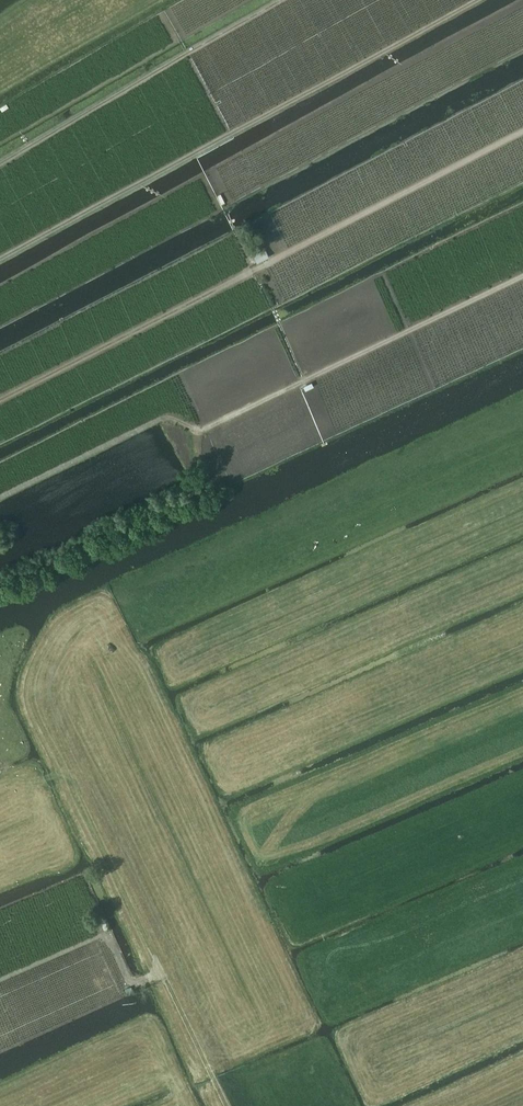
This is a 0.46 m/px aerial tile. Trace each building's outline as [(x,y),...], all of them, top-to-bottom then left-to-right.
[(263,245),(251,250),(257,262),(269,257),(263,245)]
